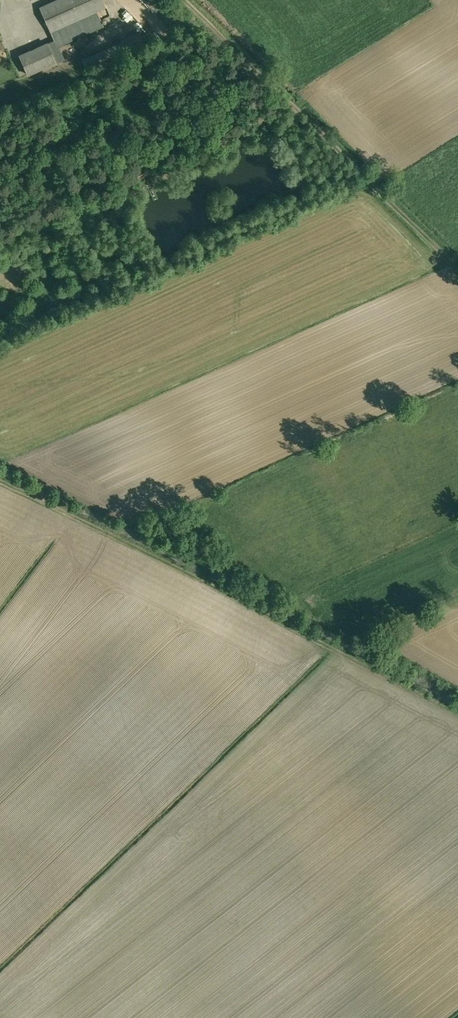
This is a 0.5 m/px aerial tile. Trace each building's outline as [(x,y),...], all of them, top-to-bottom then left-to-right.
[(40,7),(51,31),(96,11),(106,6),(104,0),(57,0),(40,7)] [(96,11),(51,31),(58,46),(103,26),(96,11)] [(141,34),(82,57),(88,73),(113,64),(111,59),(116,57),(117,58),(146,47),(141,34)] [(56,62),(48,43),(20,55),(28,74),(56,62)]
